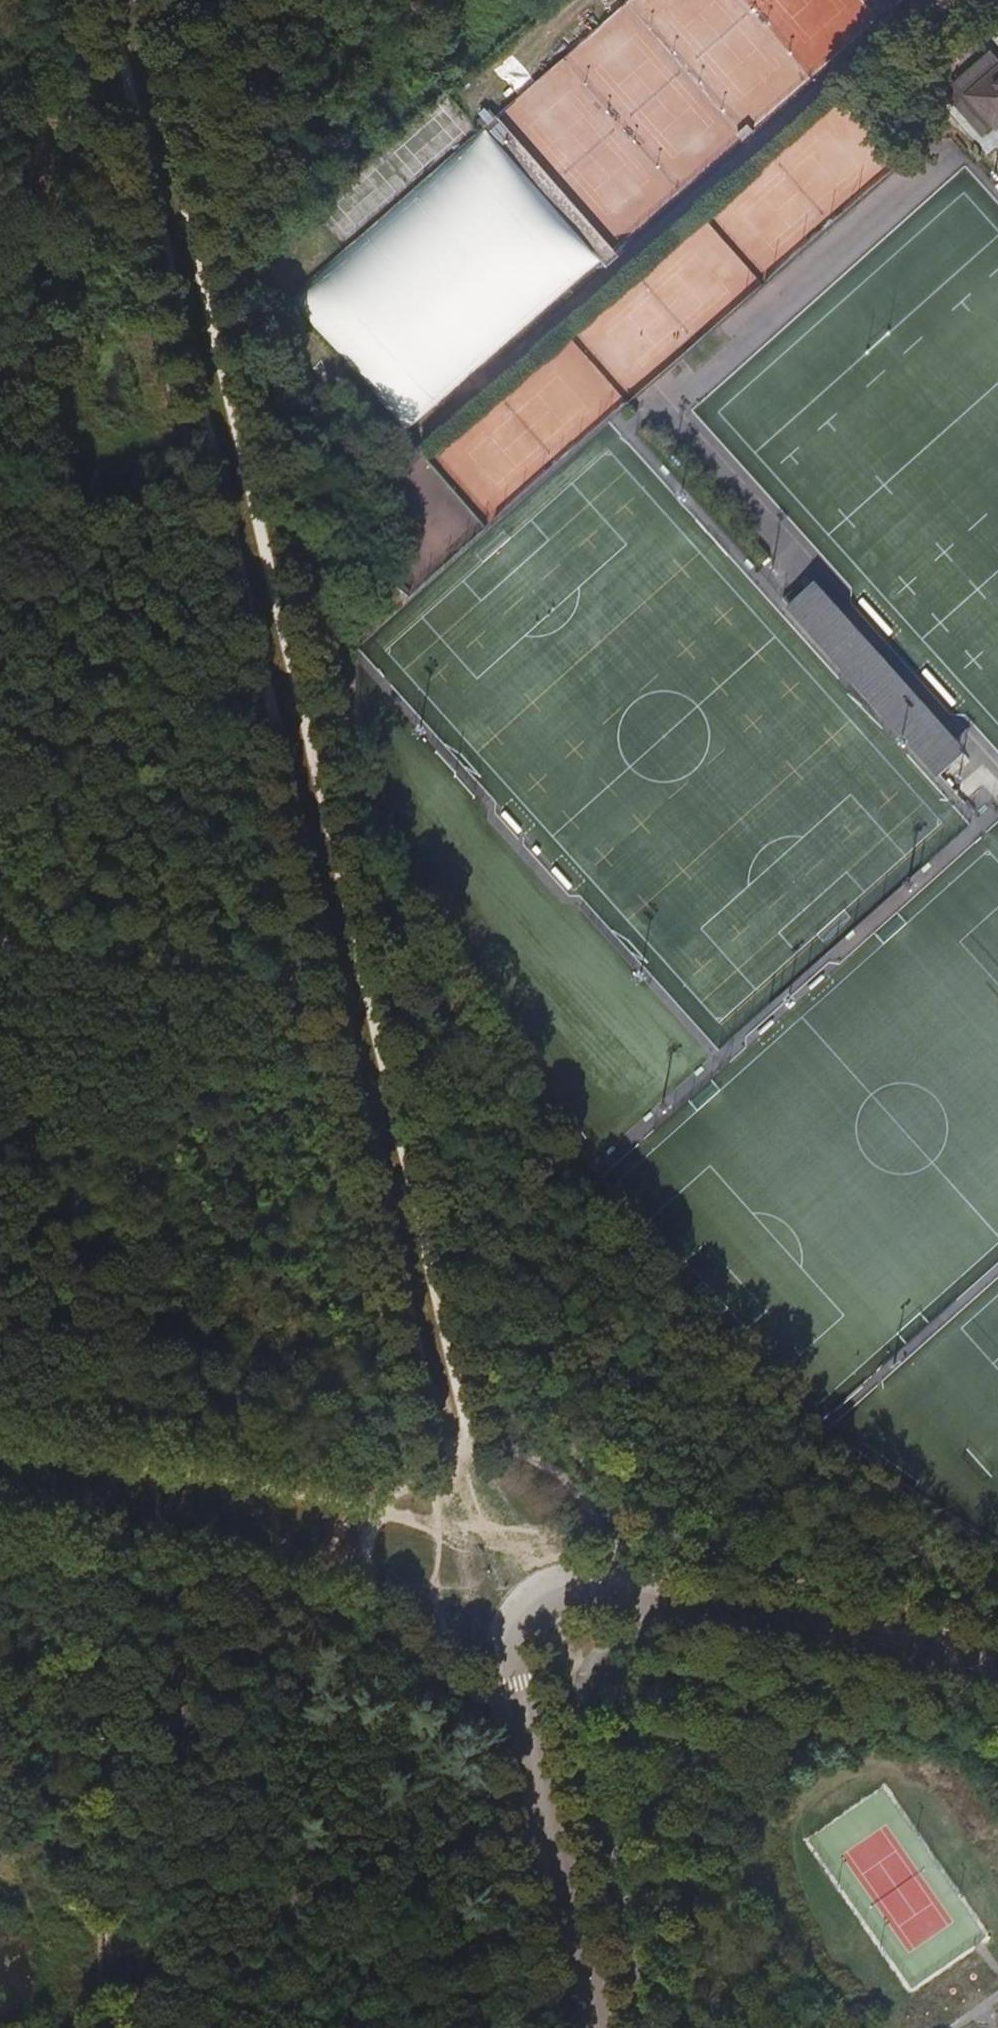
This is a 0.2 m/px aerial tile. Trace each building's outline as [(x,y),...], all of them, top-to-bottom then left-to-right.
[(878,21),(861,0),(644,0),(292,297),(401,424),(878,21)] [(988,50),(943,89),(983,134),(993,125),(996,129),(997,127),(997,61),(988,50)] [(785,607),(937,776),(959,756),(808,587),(785,607)]
